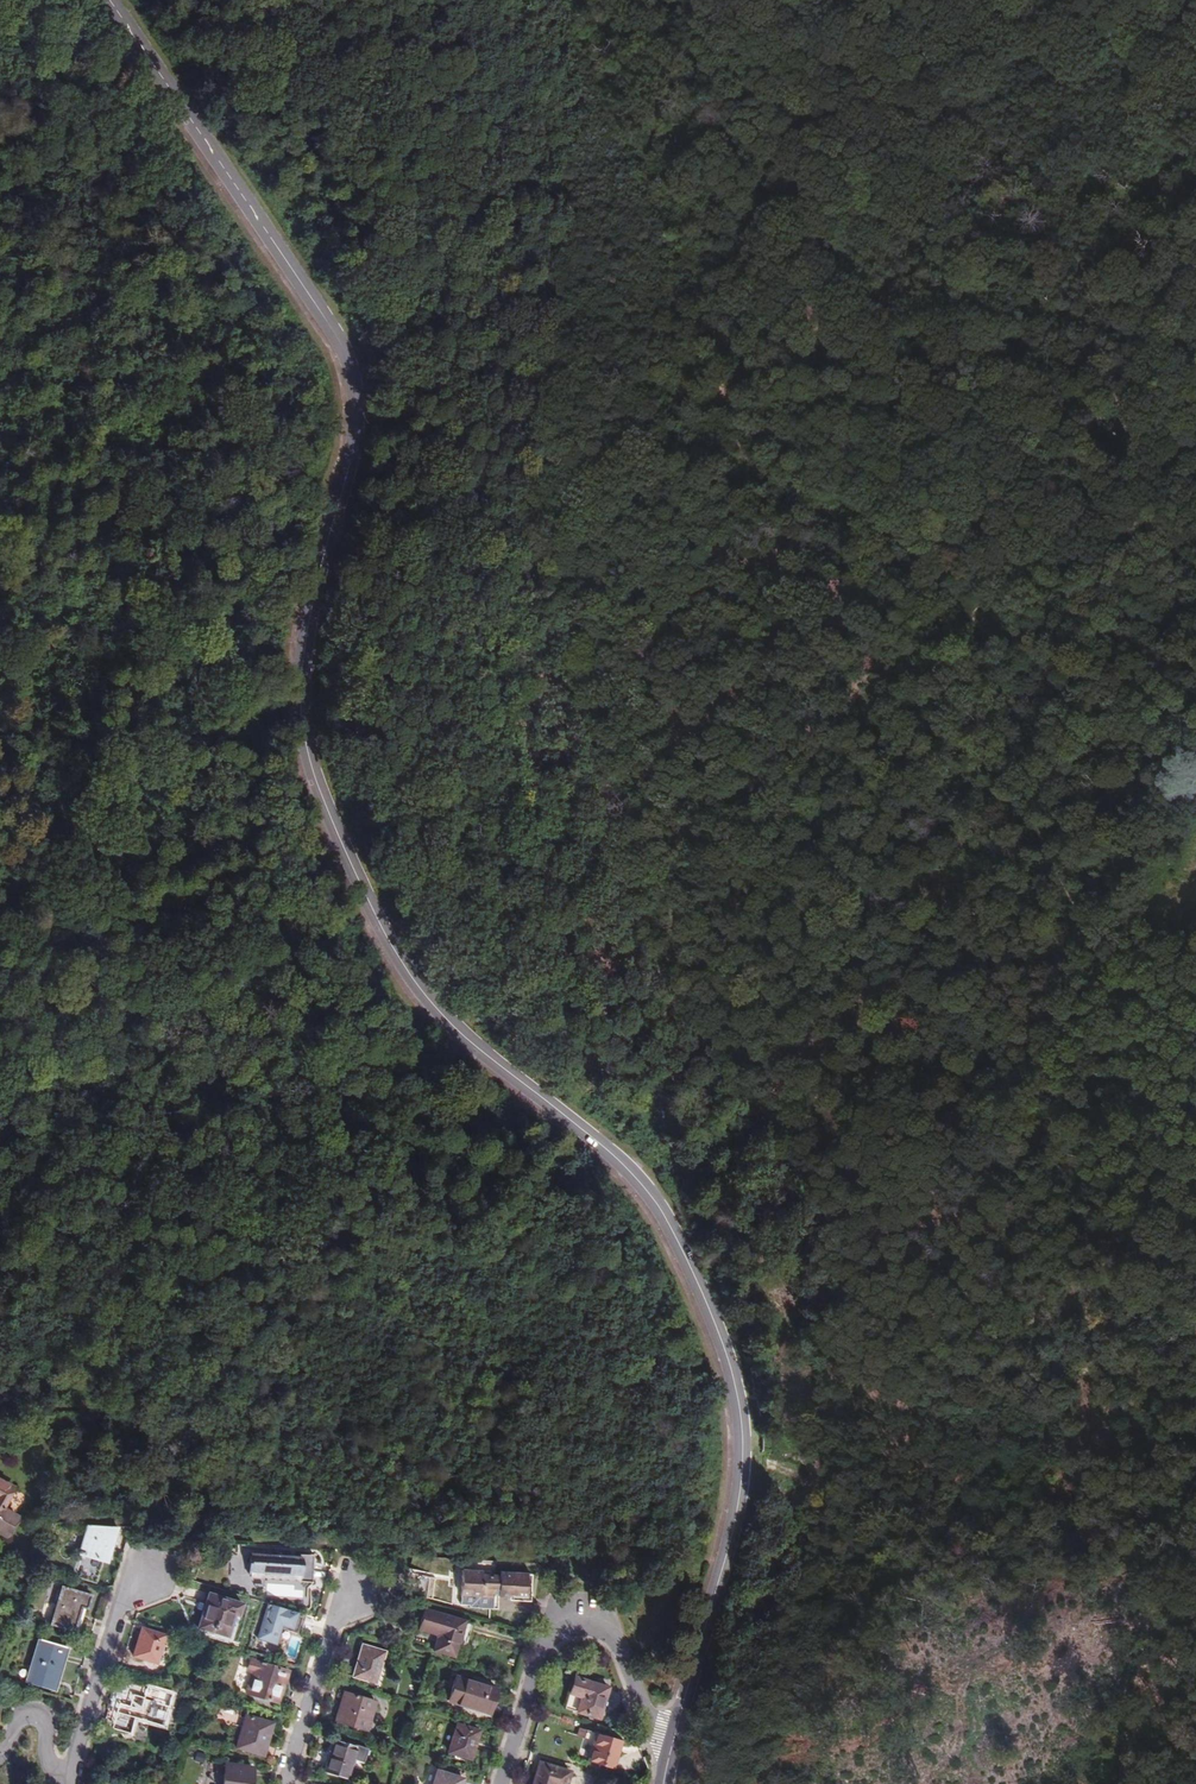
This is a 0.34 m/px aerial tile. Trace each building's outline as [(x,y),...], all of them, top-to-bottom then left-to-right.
[(0,1477),(0,1529),(5,1532),(15,1513),(2,1506),(5,1501),(3,1500),(12,1484),(0,1477)] [(106,1560),(116,1525),(89,1523),(81,1552),(87,1554),(81,1574),(97,1580),(104,1559),(106,1560)] [(312,1587),(313,1557),(304,1556),(304,1560),(250,1556),(249,1579),(303,1582),(302,1594),(312,1587)] [(490,1599),(498,1599),(502,1600),(502,1604),(525,1605),(526,1578),(499,1576),(500,1580),(476,1578),(476,1574),(462,1573),(460,1607),(468,1607),(468,1610),(489,1612),(490,1599)] [(86,1609),(90,1595),(61,1586),(49,1624),(72,1631),(80,1607),(86,1609)] [(238,1617),(242,1606),(209,1595),(198,1629),(228,1640),(235,1617),(238,1617)] [(497,1613),(498,1599),(490,1599),(489,1612),(497,1613)] [(40,1618),(46,1620),(50,1605),(44,1604),(40,1618)] [(266,1604),(257,1640),(276,1645),(281,1627),(294,1630),(298,1612),(266,1604)] [(463,1626),(423,1614),(418,1633),(435,1638),(430,1654),(453,1660),(463,1626)] [(164,1635),(143,1629),(135,1656),(156,1663),(164,1635)] [(290,1636),(287,1656),(297,1657),(300,1637),(290,1636)] [(44,1688),(57,1645),(33,1637),(20,1679),(44,1688)] [(379,1668),(383,1653),(360,1646),(350,1678),(368,1684),(374,1666),(379,1668)] [(283,1684),(286,1673),(240,1659),(231,1690),(276,1703),(281,1684),(283,1684)] [(487,1717),(495,1691),(455,1679),(448,1705),(487,1717)] [(140,1708),(147,1687),(126,1681),(119,1702),(140,1708)] [(607,1690),(576,1681),(571,1696),(581,1699),(577,1715),(599,1721),(607,1690)] [(114,1718),(132,1724),(134,1717),(161,1725),(171,1695),(147,1687),(140,1708),(119,1702),(114,1718)] [(364,1731),(373,1701),(344,1692),(334,1722),(364,1731)] [(262,1756),(272,1723),(245,1715),(235,1748),(262,1756)] [(130,1733),(132,1724),(114,1718),(111,1728),(130,1733)] [(469,1761),(478,1734),(457,1727),(448,1755),(469,1761)] [(610,1771),(617,1743),(593,1735),(586,1764),(610,1771)] [(343,1779),(353,1747),(333,1741),(323,1773),(343,1779)] [(252,1768),(226,1762),(221,1783),(248,1783),(252,1768)] [(566,1774),(536,1766),(531,1783),(563,1783),(566,1774)] [(463,1780),(437,1771),(433,1783),(462,1783),(463,1780)]
